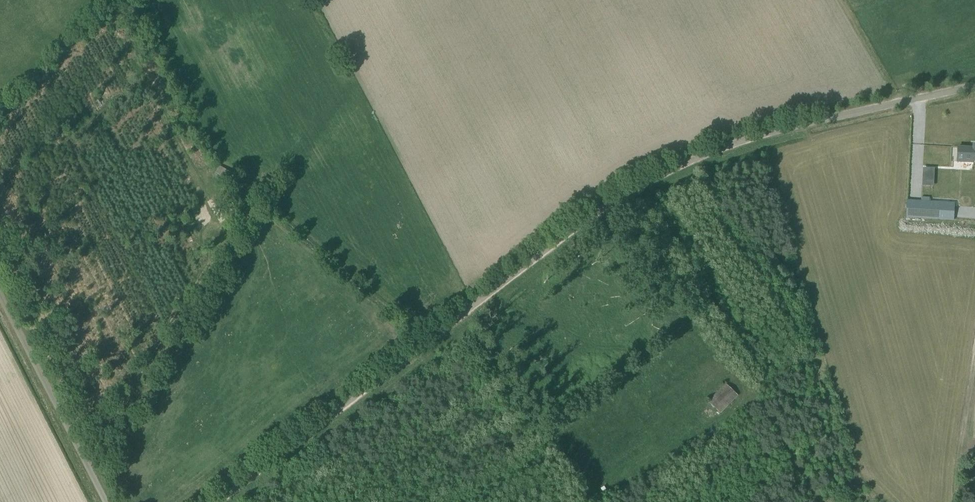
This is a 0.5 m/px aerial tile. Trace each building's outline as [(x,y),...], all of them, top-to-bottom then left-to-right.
[(973,159),(973,160),(974,160),(974,144),(974,151),(928,148),(927,167),(927,168),(909,166),(907,198),(933,200),(934,192),(925,192),(926,176),(952,176),(952,179),(962,180),(963,159),(973,159)] [(955,203),(947,203),(907,200),(906,216),(954,219),(955,203)] [(721,413),(738,396),(726,383),(708,401),(721,413)]
